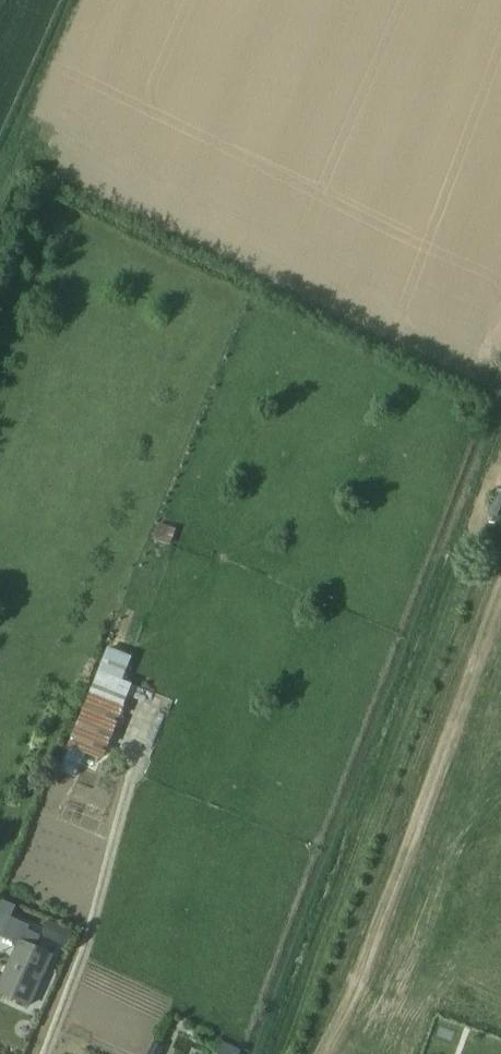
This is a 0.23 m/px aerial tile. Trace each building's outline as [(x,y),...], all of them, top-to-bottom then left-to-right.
[(122,681),(131,657),(106,648),(97,671),(95,670),(63,747),(97,761),(129,684),(122,681)] [(40,936),(27,931),(29,926),(11,918),(2,938),(17,944),(0,984),(0,993),(29,1005),(51,955),(35,948),(40,936)] [(162,1045),(153,1041),(146,1053),(157,1053),(162,1045)]
